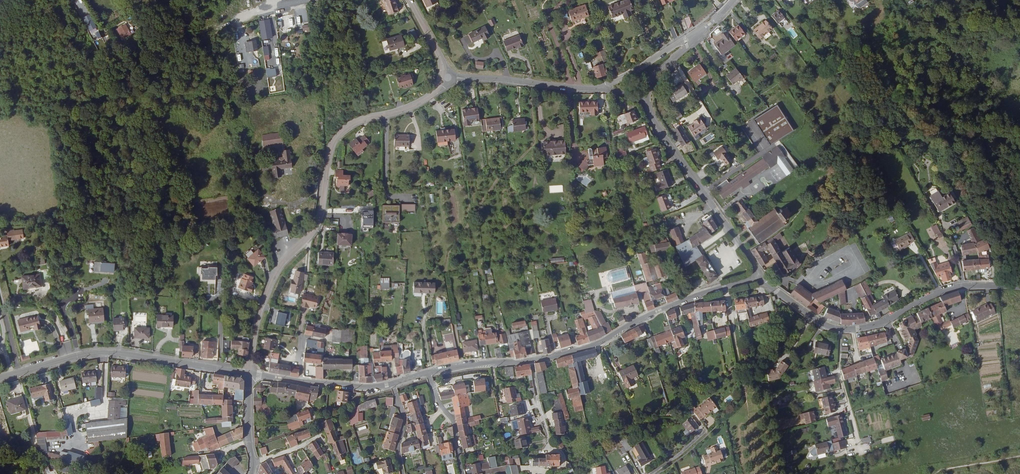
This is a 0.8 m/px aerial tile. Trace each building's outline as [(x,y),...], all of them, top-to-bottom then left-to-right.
[(395,0),(394,0),(393,0),(382,0),(384,4),(385,3),(388,15),(398,12),(395,0)] [(608,7),(612,18),(622,14),(624,18),(632,15),(630,11),(633,9),(629,0),(625,0),(608,7)] [(585,5),(568,10),(572,21),(589,16),(585,5)] [(778,10),(771,16),(777,23),(780,21),(782,23),(785,20),(783,18),(784,17),(778,10)] [(90,14),(83,17),(91,35),(94,33),(97,41),(102,38),(90,14)] [(284,18),(284,19),(285,19),(285,27),(286,26),(286,31),(293,31),(292,20),(288,20),(288,18),(284,18)] [(765,21),(753,30),(760,38),(771,29),(765,21)] [(655,22),(648,25),(655,40),(662,36),(655,22)] [(303,32),(311,31),(310,24),(303,25),(303,32)] [(646,25),(640,27),(642,30),(644,29),(646,34),(649,32),(646,25)] [(672,25),(668,27),(673,39),(677,37),(672,25)] [(739,25),(729,32),(735,40),(745,34),(739,25)] [(484,26),(469,34),(473,42),(482,38),(483,40),(490,37),(484,26)] [(122,27),(117,29),(122,39),(130,34),(127,28),(123,30),(122,27)] [(787,30),(794,39),(798,36),(791,27),(787,30)] [(544,31),(536,34),(541,45),(548,42),(544,31)] [(723,38),(714,45),(721,55),(735,45),(725,32),(720,35),(723,38)] [(404,46),(401,35),(387,39),(390,52),(398,50),(397,48),(404,46)] [(524,46),(519,35),(504,41),(508,51),(516,48),(517,49),(524,46)] [(604,50),(600,51),(601,56),(603,62),(608,60),(604,50)] [(601,56),(596,58),(598,65),(604,64),(603,62),(601,56)] [(815,57),(809,62),(814,68),(820,63),(815,57)] [(584,63),(587,70),(592,68),(590,61),(584,63)] [(598,65),(593,67),(596,77),(608,74),(604,64),(598,65)] [(699,64),(688,72),(694,82),(706,74),(699,64)] [(736,68),(726,76),(733,84),(738,80),(739,81),(743,78),(736,68)] [(396,78),(394,72),(387,75),(395,101),(400,99),(397,91),(397,90),(397,89),(398,88),(399,88),(396,78)] [(278,79),(277,73),(266,74),(267,81),(278,79)] [(413,85),(411,78),(413,77),(412,74),(406,76),(405,75),(400,76),(401,77),(396,78),(399,88),(403,87),(404,88),(409,87),(409,86),(411,85),(413,85)] [(720,79),(713,83),(716,87),(721,83),(722,85),(724,84),(720,79)] [(681,84),(671,90),(671,91),(667,93),(673,102),(677,99),(677,100),(688,93),(687,93),(691,91),(685,82),(682,84),(681,84)] [(597,101),(579,102),(580,112),(590,112),(591,115),(598,115),(597,111),(598,111),(597,101)] [(778,105),(755,119),(770,144),(794,130),(778,105)] [(477,108),(462,110),(464,126),(470,125),(470,121),(479,120),(477,108)] [(633,110),(624,114),(628,124),(637,120),(635,116),(633,110)] [(706,128),(700,117),(693,121),(694,123),(688,126),(694,135),(706,128)] [(500,129),(499,118),(481,120),(483,131),(500,129)] [(524,118),(512,120),(513,132),(526,130),(524,118)] [(644,126),(626,133),(630,143),(634,141),(635,144),(649,139),(644,126)] [(679,126),(673,130),(677,136),(678,138),(677,139),(682,146),(689,142),(679,126)] [(443,130),(436,130),(437,142),(455,140),(454,129),(447,129),(443,130)] [(264,146),(284,143),(283,139),(282,135),(282,133),(263,136),(264,146)] [(409,135),(394,134),(394,149),(409,149),(409,135)] [(366,143),(369,141),(365,135),(359,139),(360,140),(358,141),(356,138),(349,144),(355,152),(361,148),(362,149),(367,145),(366,143)] [(565,140),(543,142),(544,155),(566,154),(565,140)] [(722,146),(713,153),(717,159),(720,158),(725,165),(732,160),(722,146)] [(763,159),(752,167),(757,174),(769,166),(770,168),(773,166),(769,160),(781,151),(778,146),(762,157),(763,159)] [(601,148),(597,149),(592,150),(591,149),(591,148),(590,148),(589,148),(589,149),(588,149),(589,157),(586,157),(579,167),(585,171),(590,165),(593,164),(594,165),(604,164),(603,158),(608,157),(606,147),(601,147),(601,148)] [(616,148),(616,152),(617,157),(626,155),(625,151),(622,151),(621,147),(616,148)] [(658,161),(660,161),(655,148),(653,149),(653,148),(646,150),(647,151),(645,152),(650,164),(649,165),(651,171),(661,168),(658,161)] [(291,167),(289,150),(284,151),(282,151),(283,157),(279,158),(279,160),(271,161),(273,177),(281,176),(280,169),(291,167)] [(773,166),(785,157),(781,151),(769,160),(773,166)] [(748,181),(757,174),(752,167),(729,183),(727,180),(716,188),(718,191),(717,191),(723,199),(741,186),(748,181)] [(702,181),(711,174),(707,168),(697,175),(702,181)] [(667,169),(657,173),(661,184),(654,186),(656,191),(662,189),(673,185),(667,169)] [(343,170),(335,170),(335,176),(337,176),(336,187),(340,187),(340,185),(348,186),(349,179),(350,179),(350,175),(343,175),(343,170)] [(759,180),(750,187),(754,193),(764,187),(759,180)] [(743,189),(750,184),(748,181),(741,186),(743,189)] [(938,191),(930,196),(939,212),(955,203),(949,193),(942,197),(938,191)] [(666,194),(657,198),(662,211),(671,208),(666,194)] [(740,199),(734,205),(739,211),(738,211),(740,214),(741,213),(748,222),(737,231),(739,234),(747,227),(747,228),(757,221),(748,209),(747,209),(743,204),(740,199)] [(396,203),(399,203),(399,210),(415,209),(414,202),(396,202),(396,203)] [(399,210),(399,203),(396,203),(383,203),(383,220),(400,220),(399,210)] [(285,224),(280,208),(269,211),(274,227),(270,228),(273,239),(288,234),(285,223),(285,224)] [(747,228),(759,244),(785,225),(783,222),(786,221),(785,219),(787,217),(790,213),(786,208),(781,210),(777,213),(775,209),(757,221),(747,228)] [(710,217),(703,222),(710,233),(717,228),(710,217)] [(967,223),(953,231),(954,233),(969,225),(967,223)] [(678,227),(669,230),(672,239),(681,235),(678,227)] [(689,238),(692,247),(696,245),(700,243),(711,235),(709,233),(704,227),(691,237),(689,238)] [(971,242),(961,245),(962,255),(965,254),(977,252),(973,244),(981,240),(973,227),(966,231),(971,239),(971,242)] [(9,245),(8,240),(24,238),(23,230),(12,231),(12,229),(7,229),(8,236),(0,237),(0,247),(9,245)] [(342,231),(338,231),(337,242),(352,243),(352,232),(348,232),(348,230),(342,230),(342,231)] [(783,237),(780,233),(773,238),(775,242),(783,237)] [(895,240),(900,250),(908,246),(908,244),(914,241),(910,233),(895,240)] [(947,244),(941,233),(937,235),(943,246),(947,244)] [(765,242),(760,246),(750,250),(757,259),(761,266),(769,262),(766,256),(770,253),(772,255),(784,274),(800,264),(789,247),(781,252),(775,242),(773,238),(773,237),(765,242)] [(692,247),(689,238),(675,246),(679,253),(685,267),(695,260),(703,255),(701,252),(696,245),(692,247)] [(987,238),(981,240),(985,250),(990,248),(987,238)] [(981,240),(973,244),(977,252),(985,249),(981,240)] [(650,245),(651,252),(655,251),(655,252),(672,249),(669,242),(667,242),(657,244),(654,244),(650,245)] [(254,266),(265,257),(258,249),(247,258),(254,266)] [(334,253),(319,252),(318,263),(333,264),(334,253)] [(648,262),(645,252),(637,254),(640,264),(648,262)] [(965,254),(962,255),(963,270),(980,269),(979,259),(966,260),(965,254)] [(703,255),(695,260),(710,281),(718,276),(706,259),(703,255)] [(661,258),(652,261),(660,283),(668,281),(661,258)] [(989,258),(979,259),(980,269),(986,268),(989,268),(989,258)] [(113,270),(113,262),(104,262),(104,261),(100,261),(100,262),(92,262),(92,272),(99,272),(99,270),(103,270),(103,271),(113,270)] [(648,262),(640,264),(646,282),(647,287),(660,283),(652,261),(648,262)] [(948,262),(937,265),(936,262),(935,263),(930,264),(937,277),(941,276),(942,281),(951,279),(950,274),(952,273),(948,262)] [(217,275),(217,266),(208,265),(208,267),(199,267),(199,273),(201,273),(201,280),(208,280),(215,280),(215,275),(217,275)] [(611,284),(629,279),(626,267),(607,272),(611,284)] [(50,270),(41,271),(42,279),(49,278),(49,280),(52,280),(50,270)] [(304,273),(296,271),(293,280),(292,279),(290,286),(292,287),(291,292),(299,294),(303,280),(307,281),(308,274),(304,273)] [(40,274),(22,276),(23,289),(41,286),(40,274)] [(250,286),(252,281),(253,277),(244,274),(243,278),(241,278),(238,288),(251,292),(253,287),(251,286),(250,286)] [(842,281),(811,296),(813,297),(819,302),(838,294),(845,290),(847,289),(842,281)] [(870,293),(871,293),(865,281),(860,283),(866,295),(870,293)] [(435,283),(414,282),(413,292),(435,293),(435,283)] [(636,292),(636,293),(648,290),(647,287),(646,282),(634,285),(634,287),(636,292)] [(860,283),(854,286),(860,298),(861,298),(866,295),(860,283)] [(794,298),(801,289),(796,285),(790,294),(794,298)] [(634,287),(611,293),(612,298),(636,292),(634,287)] [(662,289),(649,293),(652,300),(664,296),(663,292),(662,289)] [(794,298),(807,306),(813,297),(811,296),(801,289),(794,298)] [(845,290),(838,294),(839,299),(839,305),(846,304),(845,290)] [(667,303),(678,298),(676,293),(673,291),(670,293),(670,295),(665,297),(667,303)] [(939,315),(946,312),(944,307),(961,301),(958,291),(947,295),(936,298),(939,303),(928,308),(932,318),(938,331),(945,328),(943,323),(939,315)] [(636,292),(612,298),(615,308),(626,305),(626,306),(639,302),(636,293),(636,292)] [(318,297),(303,294),(300,306),(308,307),(308,306),(315,308),(318,297)] [(650,295),(643,298),(644,302),(647,311),(654,308),(652,300),(650,295)] [(870,303),(866,295),(861,298),(869,315),(875,313),(871,305),(870,303)] [(750,307),(764,305),(762,296),(744,299),(746,309),(747,312),(748,318),(752,317),(749,309),(750,307)] [(807,306),(818,315),(824,306),(819,302),(813,297),(807,306)] [(555,298),(541,301),(543,312),(558,309),(555,298)] [(889,306),(886,298),(871,305),(875,313),(878,319),(881,317),(878,311),(889,306)] [(591,299),(583,301),(584,304),(583,304),(585,311),(586,314),(593,311),(594,311),(591,299)] [(744,299),(734,300),(737,313),(747,312),(746,309),(744,299)] [(724,301),(710,302),(711,312),(726,310),(724,301)] [(695,313),(706,312),(711,312),(710,302),(694,303),(695,312),(695,313)] [(694,303),(680,308),(682,316),(690,313),(692,319),(696,317),(695,313),(695,312),(694,303)] [(987,304),(972,311),(977,321),(992,314),(992,315),(996,313),(991,304),(988,305),(987,304)] [(104,321),(102,308),(88,310),(90,322),(104,321)] [(827,309),(824,316),(841,322),(840,314),(840,312),(828,308),(827,309)] [(928,308),(916,314),(921,323),(932,318),(928,308)] [(674,309),(665,312),(668,320),(677,318),(674,309)] [(282,310),(282,312),(277,311),(276,324),(290,325),(291,310),(282,310)] [(612,331),(608,322),(606,323),(600,311),(594,311),(593,311),(601,326),(605,334),(612,331)] [(575,322),(580,335),(587,333),(586,332),(581,316),(580,312),(572,315),(575,322)] [(748,318),(747,318),(750,327),(770,321),(767,313),(766,312),(752,317),(748,318)] [(865,322),(863,313),(840,314),(841,324),(852,324),(865,322)] [(173,327),(173,315),(157,315),(157,326),(173,327)] [(967,322),(964,315),(958,318),(961,325),(967,322)] [(40,327),(38,316),(26,319),(26,318),(17,320),(20,331),(25,330),(25,328),(29,327),(34,326),(35,328),(40,327)] [(356,317),(348,316),(347,323),(355,324),(356,317)] [(901,330),(900,331),(905,341),(908,339),(909,341),(907,349),(905,350),(905,349),(900,351),(896,353),(896,354),(881,360),(884,369),(878,372),(881,381),(888,379),(885,370),(901,364),(900,360),(903,359),(913,356),(918,341),(916,335),(913,330),(922,326),(922,325),(921,323),(917,316),(913,318),(912,316),(903,321),(903,322),(898,325),(901,330)] [(124,329),(123,318),(113,319),(113,330),(124,329)] [(961,325),(958,318),(951,322),(952,325),(954,328),(961,325)] [(640,337),(642,336),(642,337),(646,335),(645,332),(646,331),(643,324),(638,327),(642,335),(640,336),(640,337)] [(314,326),(307,325),(305,334),(312,335),(314,326)] [(314,326),(312,335),(325,338),(326,329),(320,328),(315,327),(314,326)] [(601,338),(605,335),(605,334),(601,326),(586,332),(587,333),(590,342),(601,338)] [(638,327),(634,328),(638,337),(640,336),(642,335),(638,327)] [(685,337),(681,327),(671,330),(675,340),(681,338),(685,337)] [(149,338),(149,328),(135,328),(134,337),(149,338)] [(340,343),(353,344),(354,329),(342,328),(341,330),(340,343)] [(484,334),(486,344),(497,342),(495,332),(492,333),(491,328),(485,329),(485,331),(486,334),(484,334)] [(634,328),(621,335),(625,343),(626,345),(630,343),(635,340),(634,339),(638,337),(634,328)] [(717,339),(726,336),(724,328),(714,330),(716,339),(717,339)] [(340,343),(341,330),(333,329),(333,333),(332,342),(340,343)] [(480,345),(486,344),(484,334),(486,334),(485,331),(482,332),(482,329),(477,330),(480,345)] [(509,329),(505,329),(510,349),(513,348),(513,350),(515,356),(515,358),(527,355),(533,354),(531,345),(529,340),(527,331),(510,335),(509,329)] [(654,348),(656,354),(660,353),(658,347),(675,340),(671,330),(654,336),(651,338),(654,348)] [(714,330),(707,332),(709,341),(714,339),(716,339),(714,330)] [(497,331),(497,335),(499,344),(507,343),(505,334),(499,334),(498,331),(497,331)] [(454,333),(444,335),(446,342),(452,341),(454,350),(434,354),(434,355),(431,355),(432,363),(436,362),(436,365),(459,359),(454,333)] [(580,335),(575,337),(577,343),(578,346),(590,342),(587,333),(580,335)] [(884,333),(867,336),(870,347),(887,342),(884,333)] [(556,334),(552,335),(554,341),(558,340),(560,348),(571,345),(568,334),(557,338),(556,334)] [(867,336),(857,338),(859,350),(866,348),(868,354),(872,352),(870,347),(867,336)] [(264,348),(274,350),(276,339),(266,337),(264,348)] [(247,355),(249,342),(249,338),(243,338),(242,341),(237,341),(231,340),(231,348),(239,349),(239,354),(247,355)] [(676,345),(674,346),(675,349),(684,346),(681,338),(675,340),(676,345)] [(548,339),(541,340),(544,354),(551,352),(550,350),(548,339)] [(476,340),(462,342),(464,352),(478,350),(476,340)] [(218,358),(218,342),(203,341),(201,357),(217,358),(218,358)] [(828,356),(831,346),(816,343),(814,353),(828,356)] [(373,362),(392,360),(392,357),(394,357),(396,367),(399,366),(399,360),(399,345),(391,345),(391,350),(388,350),(384,351),(384,346),(380,346),(380,351),(380,352),(373,352),(373,362)] [(192,357),(193,346),(184,346),(182,346),(182,351),(182,356),(192,357)] [(349,346),(341,346),(340,355),(349,356),(349,346)] [(367,346),(357,347),(357,359),(361,359),(367,359),(367,346)] [(597,357),(595,349),(572,355),(573,363),(581,361),(597,357)] [(279,353),(271,353),(269,372),(278,373),(279,364),(277,364),(279,353)] [(317,354),(305,353),(303,362),(322,364),(323,358),(323,355),(317,354)] [(556,360),(558,368),(568,365),(569,369),(573,388),(566,390),(568,399),(572,399),(575,412),(583,410),(580,395),(577,384),(574,368),(573,364),(573,363),(572,355),(556,360)] [(330,358),(323,358),(322,364),(322,368),(323,368),(341,368),(341,359),(338,359),(330,359),(330,358)] [(864,361),(867,372),(877,368),(875,362),(874,358),(864,361)] [(352,359),(341,359),(341,368),(352,368),(352,359)] [(788,366),(782,361),(775,371),(772,371),(771,370),(767,371),(769,381),(779,378),(788,366)] [(853,365),(857,376),(867,372),(864,361),(853,365)] [(544,362),(534,364),(536,373),(543,371),(546,370),(544,362)] [(279,364),(278,373),(290,376),(291,366),(279,364)] [(530,364),(515,366),(517,377),(529,375),(529,380),(533,380),(532,375),(530,364)] [(359,372),(359,382),(373,382),(372,373),(371,367),(371,365),(368,365),(361,365),(358,365),(359,372)] [(577,384),(585,382),(582,365),(574,368),(577,384)] [(633,365),(618,372),(623,383),(624,382),(627,389),(634,386),(631,379),(638,376),(633,365)] [(851,366),(841,370),(845,380),(857,376),(853,365),(851,366)] [(126,367),(111,366),(111,377),(125,377),(126,367)] [(291,366),(290,376),(298,377),(299,369),(297,369),(293,369),(293,366),(291,366)] [(373,382),(382,381),(381,372),(381,367),(381,366),(377,366),(375,366),(371,367),(372,373),(373,382)] [(513,367),(505,367),(506,376),(510,376),(510,377),(514,376),(513,367)] [(824,367),(812,370),(815,381),(826,378),(824,367)] [(181,369),(174,368),(170,384),(185,388),(185,385),(190,386),(192,380),(187,379),(187,377),(180,376),(181,369)] [(96,371),(82,373),(83,383),(97,381),(96,371)] [(536,373),(540,395),(547,393),(543,371),(536,373)] [(224,387),(225,376),(213,374),(213,380),(212,383),(218,384),(218,395),(223,395),(224,387)] [(244,390),(244,382),(241,378),(225,376),(224,387),(244,390)] [(813,381),(816,392),(830,389),(829,384),(835,383),(833,376),(826,378),(815,381),(813,381)] [(62,392),(76,388),(73,378),(59,382),(62,392)] [(270,386),(270,382),(262,381),(253,389),(253,398),(254,405),(262,405),(261,398),(261,397),(258,397),(258,394),(257,394),(257,390),(260,394),(266,388),(264,386),(270,386)] [(590,393),(587,381),(585,382),(577,384),(580,395),(590,393)] [(270,392),(277,393),(278,383),(271,382),(270,392)] [(286,384),(278,383),(277,393),(285,394),(295,396),(297,386),(286,384)] [(49,384),(30,389),(32,398),(44,395),(46,401),(50,400),(50,403),(54,402),(53,399),(49,384)] [(318,387),(311,387),(310,389),(297,386),(295,396),(295,399),(308,402),(308,399),(314,400),(316,398),(318,387)] [(450,392),(439,394),(441,400),(452,398),(452,397),(454,396),(461,394),(468,393),(475,392),(475,390),(473,390),(471,390),(470,386),(460,388),(452,389),(453,391),(450,392)] [(514,387),(503,389),(506,401),(507,404),(522,400),(521,397),(517,398),(514,387)] [(190,404),(198,404),(198,395),(198,390),(194,390),(194,401),(190,401),(190,404)] [(337,402),(349,403),(349,392),(338,391),(337,402)] [(454,409),(455,415),(465,413),(464,407),(469,405),(468,393),(461,394),(454,396),(452,397),(452,398),(454,409)] [(566,420),(570,418),(562,393),(558,394),(559,399),(561,404),(563,412),(566,420)] [(44,395),(32,398),(34,406),(46,403),(46,401),(44,395)] [(218,395),(213,395),(212,405),(222,405),(223,400),(223,395),(218,395)] [(832,396),(822,398),(824,409),(835,406),(834,401),(833,402),(832,396)] [(709,397),(692,411),(699,419),(707,413),(709,413),(712,411),(712,409),(716,406),(709,397)] [(11,414),(25,409),(22,398),(8,401),(11,414)] [(96,400),(82,403),(62,408),(63,413),(69,412),(101,404),(100,399),(96,400)] [(377,406),(375,399),(368,401),(369,408),(377,406)] [(109,400),(109,404),(108,419),(119,420),(120,405),(126,405),(126,402),(109,400)] [(222,418),(233,417),(232,405),(232,400),(223,400),(222,405),(222,418)] [(364,410),(369,408),(368,401),(357,406),(358,410),(358,412),(364,410)] [(417,401),(407,403),(411,415),(420,412),(417,401)] [(522,404),(510,407),(512,417),(524,414),(522,404)] [(561,404),(555,405),(557,413),(562,412),(563,412),(561,404)] [(126,405),(120,405),(119,420),(124,420),(127,420),(128,405),(126,405)] [(358,410),(357,406),(349,410),(350,425),(352,425),(359,421),(358,412),(358,410)] [(298,420),(299,422),(311,417),(308,410),(301,412),(301,413),(296,414),(298,420)] [(813,411),(803,414),(805,421),(815,419),(813,411)] [(70,422),(71,422),(69,412),(63,413),(66,424),(68,435),(69,436),(71,439),(74,437),(73,434),(70,422)] [(420,412),(411,415),(414,423),(414,426),(424,424),(422,416),(420,412)] [(557,413),(551,413),(552,420),(554,420),(554,422),(555,426),(556,435),(564,435),(564,431),(565,431),(565,426),(563,426),(562,412),(557,413)] [(465,413),(455,415),(457,426),(467,424),(467,423),(465,413)] [(294,422),(298,420),(296,414),(293,415),(294,417),(287,419),(288,424),(294,422)] [(393,418),(389,432),(399,435),(403,420),(401,416),(394,414),(393,418)] [(838,435),(839,438),(842,437),(847,436),(842,418),(842,414),(833,417),(826,419),(828,427),(835,425),(836,426),(838,435)] [(0,418),(0,438),(10,435),(5,416),(0,418)] [(519,429),(520,435),(531,433),(530,428),(528,417),(516,419),(519,429)] [(699,427),(691,417),(683,424),(687,429),(684,432),(687,436),(699,427)] [(335,429),(331,419),(322,422),(326,433),(335,429)] [(86,425),(89,442),(93,442),(99,441),(127,438),(127,420),(124,420),(86,425)] [(460,438),(470,436),(468,428),(475,425),(474,421),(467,423),(467,424),(457,426),(460,438)] [(296,428),(294,422),(288,424),(290,431),(296,428)] [(414,423),(406,425),(408,433),(408,432),(413,431),(415,430),(414,426),(414,423)] [(69,436),(68,435),(66,424),(60,426),(61,432),(62,436),(69,436)] [(243,426),(216,438),(220,447),(239,439),(239,440),(243,439),(243,426)] [(297,441),(311,436),(309,429),(294,434),(286,438),(291,448),(298,445),(297,441)] [(337,438),(335,429),(326,433),(329,443),(332,443),(338,441),(337,438)] [(421,452),(424,451),(423,446),(430,444),(427,435),(425,429),(416,431),(418,439),(419,442),(420,448),(421,452)] [(399,435),(389,432),(384,448),(392,451),(393,451),(399,435)] [(171,456),(169,433),(160,434),(162,457),(171,456)] [(210,451),(213,450),(220,447),(216,438),(215,434),(210,436),(203,439),(197,441),(202,450),(207,447),(208,451),(210,451)] [(460,438),(463,449),(472,447),(470,436),(460,438)] [(843,441),(842,437),(839,438),(831,440),(832,441),(815,445),(816,447),(811,452),(814,456),(817,453),(818,455),(826,453),(827,452),(829,451),(829,452),(834,451),(834,452),(846,448),(844,441),(843,441)] [(525,438),(514,440),(516,449),(527,447),(525,438)] [(633,448),(627,438),(620,441),(626,452),(633,448)] [(846,440),(847,446),(855,444),(854,438),(846,440)] [(408,441),(401,444),(401,451),(401,454),(409,451),(409,452),(414,451),(414,450),(420,448),(419,442),(418,439),(408,441)] [(75,443),(85,456),(90,455),(87,450),(81,443),(80,443),(78,440),(75,443)] [(342,440),(338,441),(343,454),(346,452),(342,440)] [(100,452),(99,441),(93,442),(94,448),(87,450),(90,455),(100,452)] [(320,448),(315,441),(310,445),(309,445),(313,452),(317,459),(322,456),(322,455),(324,454),(320,448)] [(343,454),(338,441),(332,443),(337,456),(343,454)] [(80,458),(81,458),(85,457),(85,456),(75,443),(74,442),(71,445),(80,458)] [(453,452),(451,442),(439,445),(441,455),(453,452)] [(652,460),(642,443),(635,447),(642,459),(638,461),(641,466),(652,460)] [(712,453),(702,456),(705,464),(717,460),(717,463),(724,461),(720,450),(718,451),(717,446),(711,448),(712,453)] [(48,452),(49,458),(58,461),(60,455),(48,452)] [(88,470),(85,457),(81,458),(80,458),(61,452),(60,455),(58,461),(88,470)] [(189,456),(184,457),(184,465),(200,465),(202,471),(210,469),(206,455),(189,456)] [(214,455),(206,455),(210,469),(214,468),(215,467),(217,463),(217,462),(218,461),(217,458),(216,458),(214,455)] [(546,458),(532,458),(532,466),(559,466),(559,455),(546,455),(546,458)] [(272,460),(275,467),(283,464),(286,470),(287,470),(289,473),(295,473),(285,456),(272,460)] [(231,458),(227,462),(232,466),(233,468),(239,462),(235,457),(231,458)] [(508,458),(509,465),(512,473),(519,473),(517,465),(514,465),(512,459),(508,458)] [(393,473),(390,459),(378,463),(379,469),(382,468),(384,473),(389,473),(393,473)] [(307,473),(313,467),(312,466),(313,465),(309,460),(301,466),(297,469),(300,473),(299,473),(307,473)] [(227,462),(223,468),(227,472),(232,466),(227,462)] [(272,472),(266,462),(260,464),(258,471),(261,473),(269,473),(272,472)] [(471,473),(480,473),(482,473),(480,463),(469,466),(471,473)] [(617,471),(618,473),(631,473),(626,466),(617,471)]
